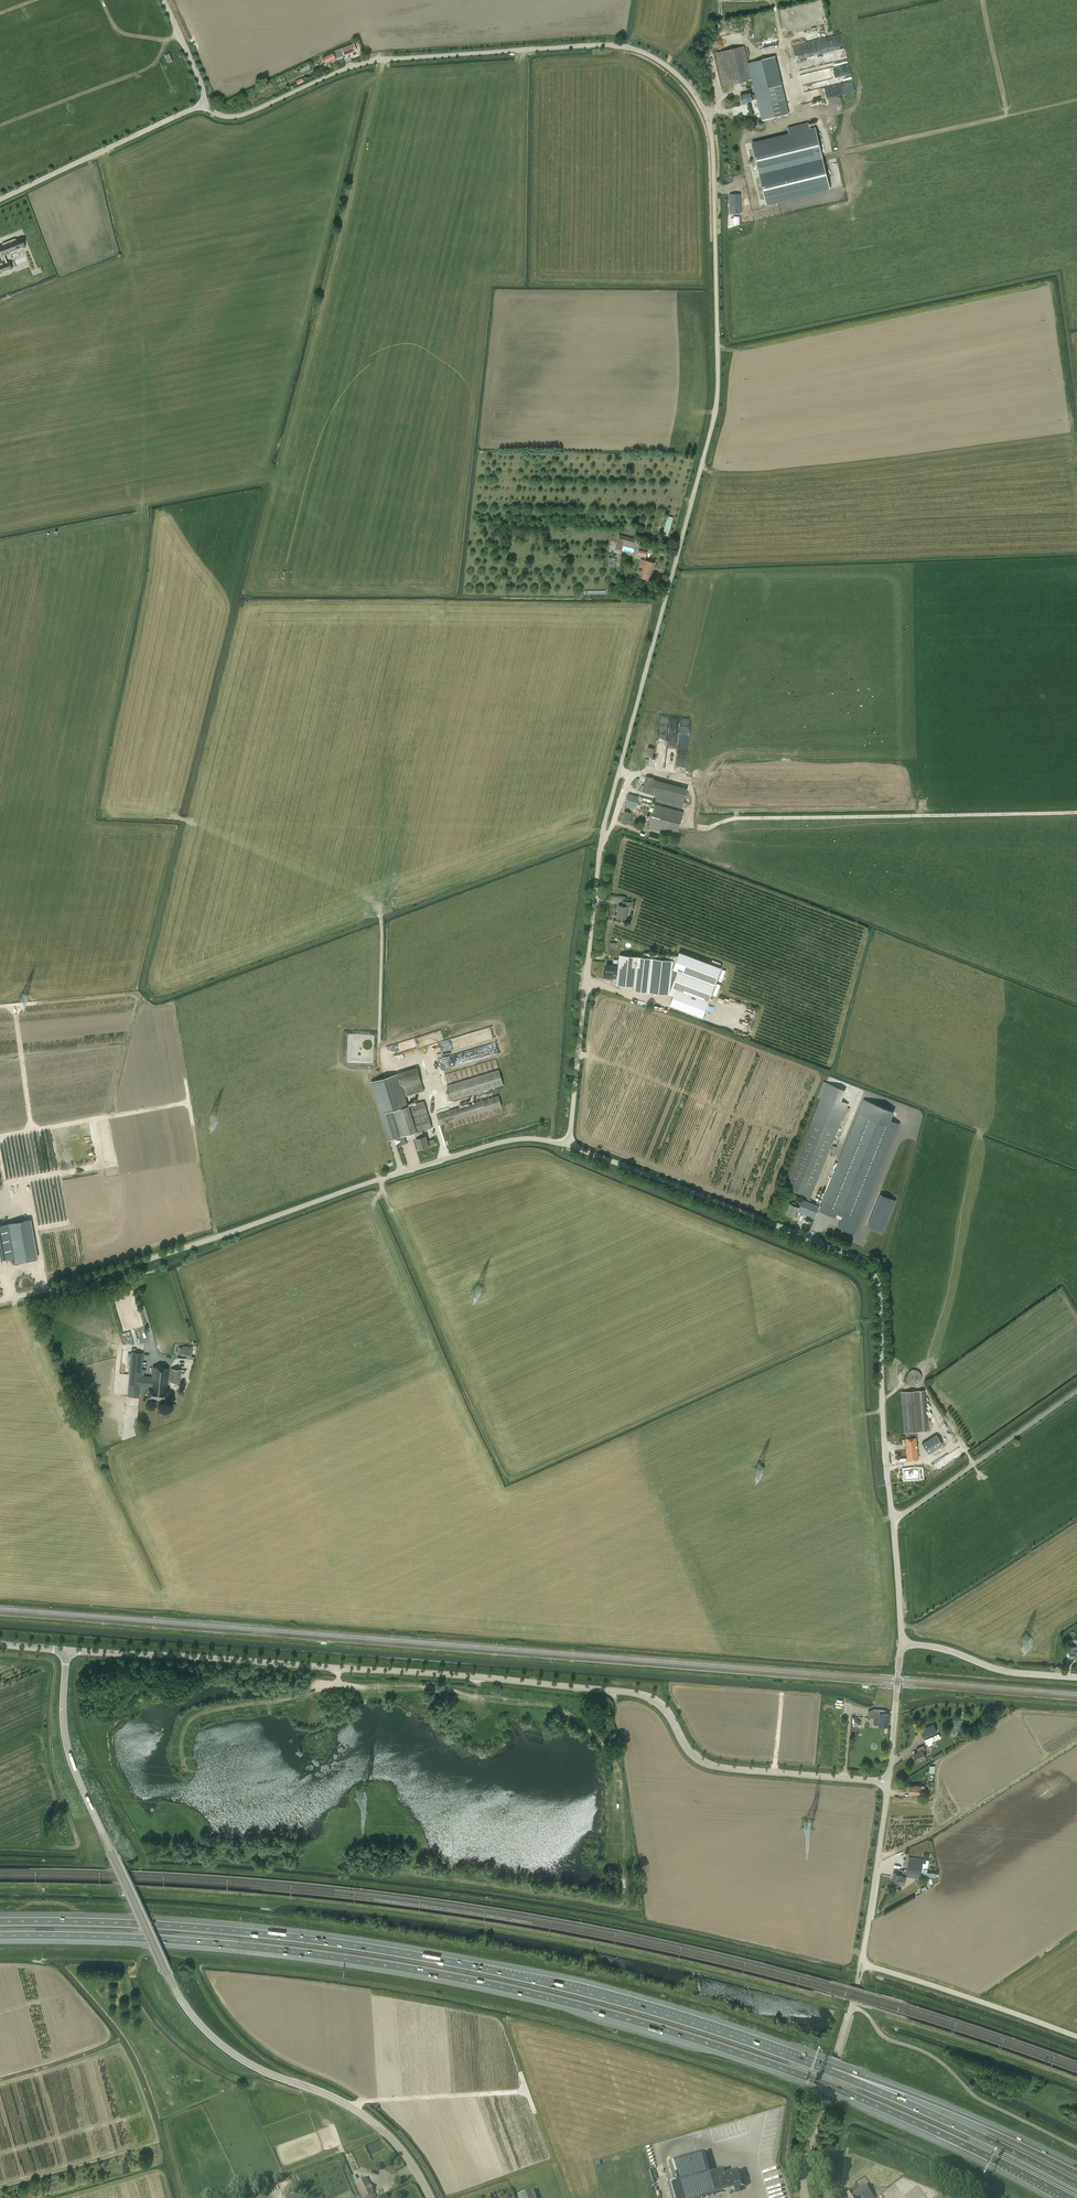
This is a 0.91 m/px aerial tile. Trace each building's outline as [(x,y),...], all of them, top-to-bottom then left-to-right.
[(828,97),(854,92),(842,34),(792,43),(795,59),(796,58),(799,70),(819,66),(820,70),(810,72),(812,82),(844,76),(846,83),(804,91),(807,102),(821,99),(823,106),(830,105),(828,97)] [(325,63),(335,59),(344,55),(355,50),(352,43),(341,48),(332,52),(322,57),(325,63)] [(724,86),(752,80),(748,63),(744,46),(716,52),(724,86)] [(752,101),(751,100),(757,99),(762,120),(789,114),(782,84),(755,91),(755,94),(750,95),(750,93),(740,96),(741,103),(752,101)] [(804,123),(788,127),(789,133),(805,129),(804,123)] [(740,194),(733,195),(738,212),(746,210),(745,206),(743,207),(740,194)] [(0,265),(0,273),(11,268),(8,262),(9,262),(7,262),(4,254),(10,252),(22,248),(22,247),(24,247),(24,246),(21,238),(21,237),(0,245),(0,252),(1,256),(2,255),(5,263),(0,265)] [(669,536),(673,517),(667,515),(663,535),(669,536)] [(619,535),(616,549),(620,550),(622,541),(634,544),(635,539),(619,535)] [(640,546),(637,555),(646,557),(648,548),(640,546)] [(609,557),(608,566),(615,567),(617,558),(609,557)] [(655,562),(644,560),(640,577),(650,580),(655,562)] [(648,747),(645,755),(652,757),(655,748),(648,747)] [(682,807),(687,786),(645,776),(643,785),(640,784),(638,790),(656,794),(654,801),(682,807)] [(626,805),(625,810),(621,822),(627,824),(631,812),(635,813),(636,808),(652,812),(648,827),(677,835),(683,811),(652,803),(653,799),(628,793),(625,805),(626,805)] [(650,832),(648,838),(659,841),(661,836),(650,832)] [(623,901),(622,906),(619,905),(617,918),(626,919),(628,906),(631,907),(632,902),(623,901)] [(721,967),(679,952),(673,969),(678,971),(672,987),(676,988),(669,1005),(699,1015),(711,983),(715,985),(721,967)] [(612,975),(617,976),(616,985),(635,987),(634,990),(670,994),(673,960),(619,954),(618,964),(613,964),(605,963),(604,969),(603,977),(611,978),(612,975)] [(443,1038),(440,1030),(424,1034),(426,1043),(443,1038)] [(399,1054),(400,1061),(407,1060),(406,1059),(414,1057),(414,1060),(420,1058),(419,1052),(416,1052),(416,1050),(413,1051),(413,1054),(402,1056),(402,1054),(399,1054)] [(419,1149),(429,1146),(435,1144),(434,1139),(427,1141),(426,1136),(424,1136),(422,1130),(432,1127),(424,1101),(408,1105),(406,1097),(424,1091),(422,1083),(417,1067),(396,1073),(370,1081),(388,1140),(399,1137),(401,1145),(407,1143),(404,1136),(414,1132),(416,1139),(419,1149)] [(447,1085),(451,1101),(504,1085),(499,1069),(447,1085)] [(821,1099),(786,1186),(806,1195),(810,1196),(811,1197),(849,1104),(842,1101),(846,1090),(827,1083),(821,1099)] [(499,1095),(437,1114),(440,1125),(502,1106),(499,1095)] [(819,1204),(819,1206),(818,1210),(820,1210),(820,1211),(835,1217),(841,1219),(838,1227),(854,1233),(899,1123),(889,1119),(893,1111),(865,1100),(822,1205),(819,1204)] [(776,1198),(763,1193),(759,1200),(764,1202),(764,1203),(768,1204),(773,1205),(774,1201),(779,1203),(783,1194),(778,1192),(776,1198)] [(785,1192),(781,1203),(786,1206),(791,1195),(785,1192)] [(798,1214),(797,1214),(795,1213),(797,1209),(798,1210),(815,1217),(819,1206),(814,1204),(814,1202),(812,1201),(811,1203),(810,1196),(806,1195),(808,1201),(803,1199),(800,1208),(795,1206),(796,1203),(793,1202),(792,1204),(790,1204),(786,1214),(794,1217),(794,1216),(797,1217),(798,1214)] [(895,1201),(881,1195),(868,1226),(883,1232),(895,1201)] [(31,1219),(9,1223),(14,1256),(15,1256),(16,1262),(38,1258),(31,1219)] [(0,1225),(0,1259),(14,1256),(9,1223),(0,1225)] [(183,1347),(179,1347),(178,1354),(186,1354),(186,1358),(194,1359),(194,1356),(192,1356),(192,1347),(183,1346),(183,1347)] [(140,1388),(149,1388),(148,1398),(168,1400),(168,1390),(167,1390),(169,1368),(153,1367),(152,1376),(141,1375),(144,1352),(131,1352),(127,1396),(139,1397),(140,1388)] [(181,1369),(172,1368),(170,1382),(180,1383),(181,1369)] [(915,1369),(913,1369),(911,1370),(910,1371),(908,1372),(907,1374),(907,1376),(907,1378),(907,1380),(908,1382),(910,1383),(912,1384),(914,1384),(916,1384),(918,1384),(919,1383),(921,1381),(922,1379),(922,1378),(922,1376),(921,1374),(920,1372),(919,1371),(917,1370),(915,1369)] [(924,1390),(901,1392),(904,1432),(905,1432),(906,1438),(905,1438),(907,1460),(918,1459),(916,1431),(927,1430),(924,1390)] [(939,1417),(939,1418),(941,1417),(935,1406),(929,1409),(936,1420),(939,1417)] [(943,1445),(939,1439),(929,1446),(926,1441),(922,1443),(929,1454),(943,1445)] [(905,1478),(918,1477),(918,1469),(904,1469),(905,1478)] [(873,1718),(880,1719),(879,1726),(888,1726),(889,1714),(886,1714),(886,1710),(873,1709),(873,1718)] [(858,1727),(862,1721),(855,1716),(851,1722),(858,1727)] [(934,1724),(920,1730),(923,1738),(938,1731),(934,1724)] [(924,1740),(926,1743),(940,1737),(938,1733),(924,1740)] [(917,1748),(918,1752),(914,1754),(917,1761),(926,1757),(923,1751),(925,1750),(923,1746),(917,1748)] [(935,1761),(944,1756),(942,1752),(933,1757),(935,1761)] [(919,1793),(920,1789),(924,1790),(924,1786),(920,1785),(915,1784),(914,1786),(910,1785),(909,1793),(919,1793)] [(898,1869),(898,1874),(893,1873),(892,1883),(900,1884),(901,1876),(911,1877),(920,1879),(923,1862),(908,1859),(907,1871),(898,1869)] [(347,2153),(350,2162),(356,2160),(353,2151),(347,2153)] [(745,2187),(744,2184),(743,2179),(740,2170),(727,2174),(725,2168),(712,2172),(706,2151),(669,2162),(674,2181),(667,2183),(671,2197),(705,2197),(734,2190),(735,2193),(741,2191),(740,2188),(745,2187)] [(358,2197),(373,2197),(375,2197),(372,2190),(370,2184),(369,2184),(366,2177),(363,2178),(357,2181),(355,2182),(360,2195),(357,2196),(358,2197)] [(869,2191),(865,2184),(852,2193),(851,2191),(846,2194),(849,2197),(858,2197),(860,2196),(861,2197),(874,2197),(869,2191)]
